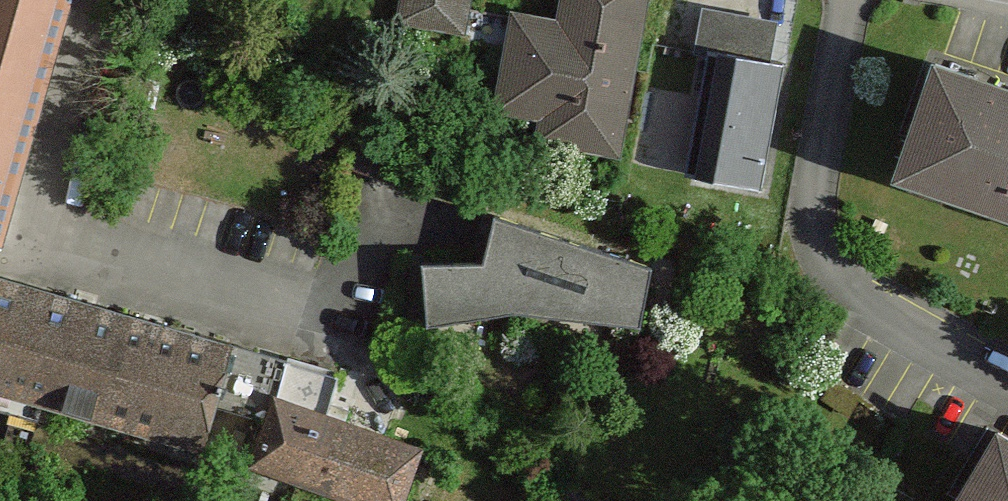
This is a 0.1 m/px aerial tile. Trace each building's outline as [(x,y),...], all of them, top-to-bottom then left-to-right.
[(53,0),(0,0),(0,195),(53,0)] [(475,0),(399,0),(394,46),(469,55),(475,0)] [(667,0),(570,0),(566,25),(519,19),(505,126),(647,145),(667,0)] [(711,74),(725,76),(702,199),(786,215),(811,80),(789,76),(796,39),(720,25),(711,74)] [(939,75),(897,183),(1007,225),(1007,101),(939,75)] [(684,281),(519,229),(507,280),(452,284),(456,335),(536,329),(671,356),(684,281)] [(201,446),(225,362),(0,298),(0,389),(201,446)] [(412,449),(281,407),(262,467),(370,500),(396,500),(412,449)] [(998,431),(954,500),(1007,500),(1007,437),(998,431)]
